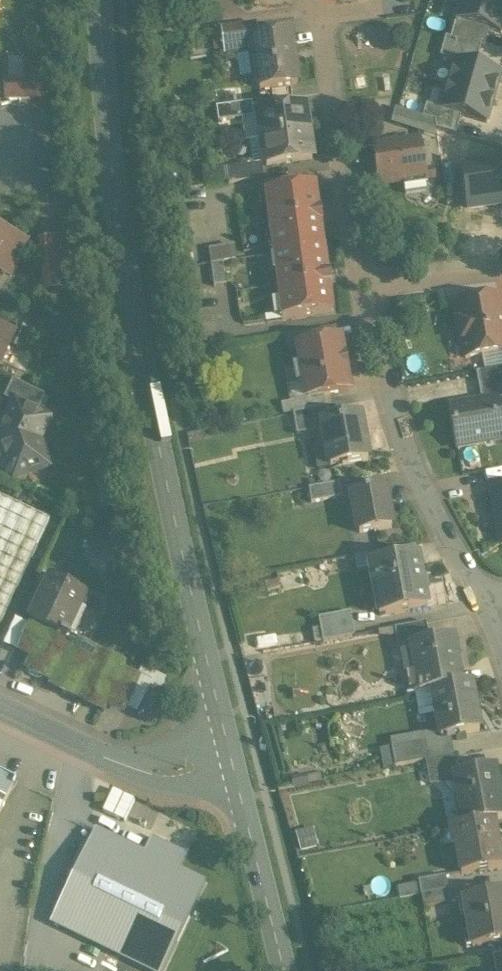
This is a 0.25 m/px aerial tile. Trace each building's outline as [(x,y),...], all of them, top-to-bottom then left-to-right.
[(482,0),(462,0),(456,20),(489,30),(500,33),(501,28),(501,6),(482,0)] [(489,30),(456,20),(451,38),(481,47),(484,48),(489,30)] [(256,24),(220,29),(223,52),(253,48),(252,40),(258,39),(256,24)] [(258,39),(252,40),(253,48),(254,54),(256,71),(252,77),(253,85),(259,89),(297,84),(294,64),(297,63),(295,49),(292,50),(290,34),(258,39)] [(456,61),(456,60),(475,66),(481,47),(451,38),(446,37),(440,57),(456,61)] [(254,54),(238,56),(241,79),(252,77),(256,71),(254,54)] [(11,79),(11,98),(24,98),(50,97),(47,60),(22,61),(22,79),(11,79)] [(475,66),(456,60),(456,61),(449,85),(491,97),(493,98),(501,73),(475,66)] [(491,97),(449,85),(442,109),(442,110),(461,116),(486,123),(492,104),(491,104),(491,97)] [(251,102),(216,107),(218,122),(253,117),(251,102)] [(461,116),(442,110),(442,109),(427,105),(423,117),(435,120),(436,129),(437,129),(455,134),(461,116)] [(259,113),(262,140),(308,134),(304,107),(259,113)] [(437,129),(442,170),(459,167),(455,134),(437,129)] [(262,140),(249,142),(252,165),(261,164),(265,163),(266,166),(311,160),(308,134),(262,140)] [(419,140),(374,147),(379,185),(403,181),(407,181),(406,175),(423,172),(424,172),(419,140)] [(463,167),(468,208),(501,203),(501,162),(463,167)] [(252,165),(225,169),(227,184),(263,179),(261,164),(252,165)] [(423,172),(406,175),(407,181),(403,181),(403,184),(404,190),(405,193),(426,190),(423,172)] [(316,185),(264,192),(273,256),(324,249),(321,224),(322,223),(321,211),(319,211),(316,185)] [(0,231),(0,258),(13,265),(11,270),(13,271),(17,264),(15,263),(25,243),(0,231)] [(70,237),(37,241),(43,293),(76,290),(70,237)] [(208,249),(210,265),(222,263),(235,261),(233,246),(208,249)] [(324,249),(273,256),(281,319),(333,312),(329,286),(331,286),(329,274),(328,274),(324,249)] [(222,263),(210,265),(213,288),(225,286),(222,263)] [(456,304),(459,324),(456,328),(458,338),(462,340),(465,358),(501,351),(501,313),(499,297),(456,304)] [(315,330),(284,336),(286,350),(297,348),(297,347),(317,343),(315,330)] [(0,331),(0,361),(12,336),(0,331)] [(317,343),(297,347),(297,348),(300,363),(295,364),(298,384),(304,383),(307,399),(348,391),(344,369),(346,369),(343,355),(342,356),(339,339),(317,343)] [(475,372),(479,391),(501,386),(501,367),(475,372)] [(45,396),(12,380),(3,398),(14,404),(15,402),(36,413),(45,396)] [(479,391),(481,402),(499,399),(499,401),(501,400),(501,386),(479,391)] [(449,408),(456,448),(501,439),(501,417),(499,401),(499,399),(481,402),(449,408)] [(15,402),(14,404),(12,405),(7,417),(7,419),(0,434),(0,445),(5,460),(2,466),(6,475),(12,479),(13,481),(49,468),(39,441),(49,419),(36,413),(15,402)] [(325,407),(292,414),(296,435),(323,430),(321,422),(328,421),(325,407)] [(328,421),(321,422),(323,430),(330,468),(367,461),(367,459),(366,460),(363,443),(364,443),(359,415),(328,421)] [(339,483),(308,488),(311,503),(342,497),(339,483)] [(384,488),(351,494),(359,534),(391,528),(384,488)] [(491,494),(500,545),(501,545),(501,492),(491,494)] [(49,521),(0,498),(0,625),(49,521)] [(369,569),(369,566),(418,557),(416,545),(355,557),(357,571),(369,569)] [(418,557),(369,566),(369,569),(373,586),(379,585),(385,615),(427,607),(418,557)] [(84,597),(50,581),(31,622),(33,623),(65,638),(66,636),(84,597)] [(385,615),(379,585),(373,586),(378,616),(385,615)] [(350,613),(318,619),(323,642),(354,636),(350,613)] [(124,664),(69,639),(70,637),(66,636),(65,638),(33,623),(20,651),(32,657),(30,661),(31,661),(27,669),(29,674),(37,678),(42,677),(41,677),(62,687),(60,691),(102,711),(105,704),(122,712),(138,679),(121,671),(124,664)] [(425,623),(394,629),(398,650),(412,647),(411,646),(429,642),(425,623)] [(455,656),(452,638),(429,642),(411,646),(412,647),(420,693),(431,691),(460,686),(457,668),(455,657),(455,656)] [(460,686),(431,691),(440,738),(479,731),(479,730),(477,730),(472,704),(474,704),(470,684),(460,686)] [(425,746),(393,753),(392,747),(391,747),(395,767),(425,761),(429,761),(425,740),(424,740),(425,746)] [(429,761),(425,761),(427,776),(456,771),(453,756),(429,761)] [(454,775),(464,825),(493,820),(501,818),(501,813),(494,768),(454,775)] [(14,782),(0,775),(0,812),(14,782)] [(464,825),(448,828),(448,830),(452,829),(461,875),(501,867),(493,820),(464,825)] [(95,831),(50,924),(149,970),(163,970),(205,883),(178,870),(184,857),(183,854),(153,840),(150,841),(144,854),(95,831)] [(445,875),(418,880),(420,894),(447,889),(445,875)] [(447,889),(420,894),(423,907),(450,902),(447,889)] [(463,899),(472,947),(501,941),(501,891),(463,899)] [(495,970),(501,970),(501,954),(493,956),(495,970)]
